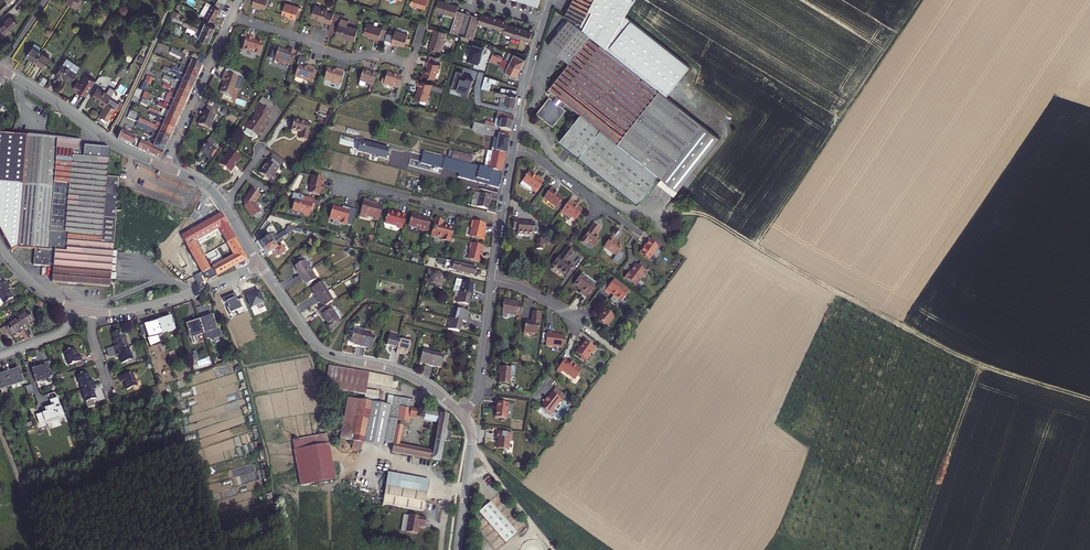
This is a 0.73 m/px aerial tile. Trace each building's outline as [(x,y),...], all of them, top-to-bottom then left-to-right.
[(75,0),(74,0),(70,5),(75,8),(79,2),(75,0)] [(252,6),(257,8),(257,6),(261,7),(265,9),(267,4),(268,0),(254,0),(252,6)] [(428,0),(412,0),(411,4),(425,9),(428,0)] [(439,0),(435,11),(445,14),(449,3),(439,0)] [(581,115),(559,141),(638,204),(660,177),(662,178),(678,191),(720,139),(606,48),(617,30),(635,0),(573,0),(565,17),(568,19),(548,46),(569,63),(549,89),(547,92),(547,93),(547,94),(547,95),(550,97),(537,113),(553,126),(566,110),(564,108),(567,103),(581,115)] [(292,18),(296,19),(299,10),(300,8),(300,7),(295,6),(286,3),(282,14),(292,17),(292,18)] [(458,6),(449,3),(445,14),(455,17),(456,14),(457,10),(458,6)] [(219,14),(221,10),(214,6),(211,4),(204,17),(213,21),(217,13),(219,14)] [(327,13),(328,10),(315,6),(312,16),(324,20),(324,21),(331,24),(333,15),(327,13)] [(490,16),(482,13),(480,18),(479,21),(478,23),(487,26),(490,16)] [(10,15),(0,25),(0,36),(2,38),(6,35),(7,36),(12,31),(11,30),(18,24),(10,15)] [(499,19),(490,16),(487,26),(496,29),(499,19)] [(172,20),(183,25),(184,22),(174,17),(173,17),(172,20)] [(348,21),(341,19),(336,35),(355,41),(358,29),(347,26),(348,21)] [(496,29),(504,31),(507,24),(508,21),(499,19),(496,29)] [(189,24),(211,34),(215,26),(205,22),(204,22),(201,20),(199,24),(190,20),(189,24)] [(194,34),(195,36),(208,42),(211,34),(189,24),(184,22),(183,25),(187,27),(196,31),(194,34)] [(370,37),(379,40),(379,39),(383,29),(373,26),(373,25),(368,23),(364,35),(370,36),(370,37)] [(515,26),(507,24),(504,31),(504,34),(512,36),(515,26)] [(524,29),(515,26),(512,36),(521,39),(524,29)] [(446,33),(435,29),(433,33),(434,33),(429,48),(440,52),(446,33)] [(529,42),(533,32),(524,29),(521,39),(529,42)] [(408,35),(396,31),(391,44),(396,46),(396,45),(397,43),(400,44),(405,46),(405,43),(407,38),(408,35)] [(259,55),(263,43),(254,40),(254,38),(244,35),(242,43),(244,44),(242,50),(259,55)] [(26,56),(34,62),(41,51),(39,50),(41,47),(35,43),(33,46),(32,46),(26,56)] [(468,59),(480,63),(485,48),(473,44),(468,59)] [(292,66),(296,52),(288,50),(287,52),(284,51),(285,50),(278,48),(278,49),(273,47),(269,59),(278,61),(278,63),(284,65),(284,64),(292,66)] [(178,51),(172,48),(169,53),(183,59),(184,59),(185,56),(178,52),(178,51)] [(50,58),(41,51),(34,62),(44,68),(50,58)] [(526,59),(514,54),(509,52),(505,60),(522,68),(526,59)] [(195,61),(201,65),(205,59),(198,55),(195,61)] [(517,76),(522,68),(505,60),(498,56),(497,60),(501,62),(500,64),(502,65),(503,67),(507,69),(506,72),(505,74),(517,80),(518,76),(517,76)] [(66,58),(55,76),(60,79),(62,76),(71,82),(80,67),(66,58)] [(202,66),(187,60),(185,65),(183,64),(182,67),(188,69),(198,74),(202,66)] [(435,79),(440,65),(432,62),(428,61),(426,65),(427,65),(424,76),(435,79)] [(307,65),(306,68),(298,66),(294,77),(310,82),(311,79),(314,70),(315,68),(307,65)] [(117,74),(122,78),(127,70),(122,67),(117,74)] [(195,81),(185,76),(163,67),(162,70),(168,73),(169,73),(174,75),(178,76),(177,78),(176,81),(192,88),(195,81)] [(339,85),(344,71),(336,68),(335,71),(327,68),(323,80),(339,85)] [(198,74),(188,69),(185,76),(195,81),(198,74)] [(363,87),(364,87),(365,83),(368,84),(368,85),(370,85),(373,86),(377,74),(371,72),(371,73),(362,70),(359,81),(360,81),(358,85),(359,86),(363,87)] [(462,95),(468,97),(474,79),(468,77),(467,79),(462,77),(464,72),(458,70),(452,87),(463,91),(462,95)] [(220,92),(231,97),(238,77),(228,73),(224,72),(221,81),(224,81),(220,92)] [(383,84),(398,89),(400,82),(402,78),(387,73),(385,79),(383,84)] [(80,92),(86,96),(95,81),(85,75),(82,80),(80,84),(76,81),(73,87),(78,91),(79,91),(81,92),(80,92)] [(153,79),(147,76),(144,83),(147,84),(150,86),(153,79)] [(192,88),(176,81),(164,76),(163,79),(169,82),(169,81),(174,84),(172,88),(174,88),(189,95),(192,88)] [(499,81),(485,76),(484,80),(492,82),(492,83),(498,84),(499,81)] [(48,79),(43,77),(39,83),(43,86),(48,79)] [(427,101),(432,84),(419,80),(417,85),(419,86),(416,97),(427,101)] [(97,87),(91,97),(96,100),(100,102),(99,104),(104,107),(106,103),(111,96),(114,91),(110,88),(106,93),(97,87)] [(189,95),(174,88),(172,93),(169,91),(168,94),(171,95),(186,102),(189,95)] [(517,95),(516,95),(508,94),(501,92),(496,91),(495,95),(501,96),(499,109),(498,113),(511,116),(513,107),(515,108),(517,95)] [(186,102),(171,95),(168,102),(183,109),(186,102)] [(258,103),(261,104),(269,110),(273,104),(262,97),(258,103)] [(183,109),(168,102),(166,106),(163,105),(154,101),(153,104),(163,109),(179,116),(183,109)] [(104,107),(99,114),(108,120),(115,108),(106,103),(104,107)] [(246,129),(257,136),(269,120),(266,118),(270,111),(269,110),(261,104),(256,112),(257,112),(246,129)] [(479,104),(478,108),(497,113),(498,113),(499,109),(490,107),(490,108),(482,106),(482,105),(479,104)] [(217,110),(212,108),(212,109),(207,107),(205,112),(204,111),(198,124),(200,125),(198,129),(206,132),(210,124),(211,124),(217,110)] [(13,183),(12,199),(22,200),(21,217),(22,217),(22,218),(21,222),(19,246),(17,248),(35,249),(33,265),(53,267),(52,282),(70,284),(110,288),(111,271),(111,267),(112,264),(112,259),(120,177),(107,176),(109,148),(88,147),(88,149),(84,149),(83,152),(79,152),(80,146),(80,145),(80,142),(81,137),(82,129),(70,120),(69,119),(68,119),(67,119),(62,134),(56,132),(62,113),(55,108),(55,109),(48,132),(55,133),(53,139),(47,138),(27,136),(27,137),(12,135),(0,134),(0,183),(13,183)] [(179,116),(163,109),(161,113),(153,110),(152,110),(149,108),(148,111),(150,112),(176,123),(179,116)] [(176,123),(150,112),(149,115),(157,118),(155,122),(156,123),(173,130),(176,123)] [(498,113),(497,113),(495,124),(485,122),(484,125),(510,132),(513,117),(511,116),(498,113)] [(173,130),(156,123),(156,124),(158,125),(157,128),(155,127),(146,123),(146,122),(139,119),(137,123),(170,137),(173,130)] [(310,124),(293,120),(291,130),(301,133),(301,135),(307,137),(310,124)] [(170,137),(137,123),(136,126),(144,130),(144,129),(152,133),(154,134),(153,136),(151,135),(150,137),(152,138),(167,144),(170,137)] [(487,136),(497,138),(498,136),(478,131),(480,124),(473,123),(471,131),(475,133),(487,136)] [(506,155),(510,132),(484,125),(480,124),(478,131),(498,136),(497,138),(494,138),(491,152),(492,152),(505,155),(506,155)] [(141,141),(121,132),(117,139),(138,149),(141,141)] [(167,144),(152,138),(150,142),(148,141),(146,144),(149,145),(164,151),(167,144)] [(215,143),(209,138),(200,151),(210,158),(210,157),(215,150),(216,149),(212,147),(215,143)] [(387,159),(390,148),(361,140),(358,152),(387,159)] [(164,151),(149,145),(146,144),(141,141),(138,149),(160,159),(164,151)] [(414,151),(444,158),(444,156),(415,148),(414,151)] [(444,158),(450,160),(453,151),(449,150),(447,157),(444,156),(444,158)] [(231,172),(240,158),(229,151),(220,165),(231,172)] [(444,158),(414,151),(413,155),(412,161),(464,174),(465,171),(462,170),(462,167),(468,169),(469,168),(478,170),(477,173),(490,176),(489,182),(488,182),(488,185),(481,184),(480,190),(487,192),(497,194),(498,189),(501,173),(500,173),(486,170),(470,165),(450,160),(444,158)] [(472,156),(453,151),(450,160),(470,165),(472,156)] [(503,162),(505,155),(492,152),(490,163),(488,162),(486,170),(500,173),(502,162),(503,162)] [(269,158),(259,173),(270,180),(280,165),(269,158)] [(535,193),(544,181),(537,176),(536,178),(528,172),(520,185),(530,192),(531,190),(535,193)] [(323,187),(325,180),(313,177),(312,179),(311,179),(309,186),(310,187),(309,193),(319,196),(320,190),(321,191),(322,187),(323,187)] [(674,197),(678,191),(662,178),(658,184),(674,197)] [(0,183),(0,222),(21,217),(22,200),(12,199),(13,183),(0,183)] [(555,190),(551,187),(543,198),(557,208),(564,198),(554,191),(555,190)] [(260,195),(251,189),(244,200),(244,207),(251,218),(260,212),(254,204),(260,195)] [(476,193),(473,207),(487,210),(486,212),(495,214),(496,210),(488,208),(490,199),(497,201),(498,195),(497,194),(487,192),(486,193),(486,196),(479,194),(476,193)] [(310,211),(309,210),(309,208),(313,209),(314,204),(312,203),(306,202),(307,197),(303,196),(302,201),(300,200),(300,202),(294,200),(292,208),(294,211),(303,213),(304,215),(307,216),(309,215),(310,211)] [(379,221),(382,206),(378,205),(378,204),(369,202),(369,200),(364,199),(359,217),(366,218),(366,216),(375,218),(374,219),(379,221)] [(575,204),(569,200),(560,212),(570,219),(571,217),(575,220),(582,211),(574,205),(575,204)] [(332,206),(329,217),(335,219),(335,220),(340,222),(341,223),(344,224),(346,223),(350,209),(342,207),(342,209),(338,208),(332,206)] [(402,229),(406,215),(400,213),(399,215),(395,214),(395,213),(388,211),(385,223),(398,227),(398,228),(402,229)] [(427,232),(431,218),(422,216),(422,217),(420,216),(419,217),(417,216),(417,214),(412,213),(408,225),(413,226),(413,227),(419,229),(420,230),(427,232)] [(14,225),(12,221),(22,218),(22,217),(21,217),(0,222),(0,231),(5,241),(11,251),(17,248),(19,246),(21,222),(14,225)] [(446,225),(442,225),(443,220),(435,218),(434,223),(431,234),(436,235),(436,237),(442,238),(442,240),(450,242),(451,238),(454,227),(446,225)] [(513,229),(518,229),(517,234),(533,235),(533,233),(537,233),(537,230),(536,227),(534,227),(534,223),(519,222),(519,219),(514,219),(513,229)] [(485,224),(472,221),(470,228),(471,230),(470,235),(471,237),(484,241),(485,235),(482,234),(483,232),(484,231),(485,224)] [(298,224),(291,222),(289,225),(285,231),(276,237),(274,233),(260,243),(264,249),(278,240),(287,234),(293,231),(296,229),(296,228),(298,224)] [(235,239),(226,224),(219,228),(227,243),(235,239)] [(599,229),(593,225),(583,238),(580,242),(585,246),(588,242),(594,247),(600,239),(595,235),(599,229)] [(212,240),(209,234),(202,237),(206,244),(212,240)] [(614,240),(610,237),(603,247),(616,256),(622,248),(614,241),(614,240)] [(651,238),(649,241),(658,247),(662,251),(665,247),(651,238)] [(235,239),(227,243),(230,248),(238,243),(235,239)] [(278,240),(264,249),(267,255),(272,252),(276,258),(277,257),(278,258),(280,256),(280,255),(282,254),(283,254),(284,253),(286,252),(278,240)] [(639,253),(648,260),(658,247),(649,241),(644,248),(643,248),(639,253)] [(197,246),(194,242),(187,246),(189,250),(197,246)] [(247,259),(238,243),(230,248),(234,255),(210,269),(197,246),(189,250),(204,279),(209,280),(247,259)] [(483,246),(470,243),(469,248),(470,250),(468,257),(470,260),(478,262),(480,256),(479,255),(480,253),(481,253),(482,253),(482,252),(483,246)] [(552,265),(566,276),(573,267),(568,263),(567,264),(566,263),(567,262),(574,252),(567,247),(560,257),(559,256),(552,265)] [(296,266),(304,261),(301,256),(293,262),(296,266)] [(299,276),(310,270),(305,260),(304,261),(296,266),(295,266),(298,271),(297,272),(299,276)] [(474,276),(476,268),(450,261),(448,269),(458,272),(458,270),(468,272),(468,274),(474,276)] [(640,262),(638,266),(645,271),(648,268),(640,262)] [(628,272),(624,278),(635,286),(643,276),(646,272),(645,271),(638,266),(636,265),(630,273),(628,272)] [(310,270),(299,276),(302,281),(303,280),(306,285),(307,285),(310,283),(316,279),(310,270)] [(591,291),(595,285),(581,275),(573,285),(582,291),(580,293),(586,298),(588,295),(591,291)] [(605,291),(609,295),(610,293),(613,296),(610,300),(615,304),(618,299),(621,302),(629,291),(613,280),(609,285),(605,291)] [(316,299),(327,292),(321,282),(311,288),(314,293),(313,294),(316,299)] [(462,282),(459,292),(472,295),(473,290),(472,290),(473,284),(462,282)] [(8,290),(10,289),(8,285),(0,290),(0,306),(4,304),(13,298),(8,290)] [(320,303),(323,307),(326,305),(333,301),(327,292),(316,299),(319,303),(320,303)] [(470,301),(472,295),(459,292),(457,303),(468,306),(469,301),(470,301)] [(520,316),(522,304),(518,304),(518,302),(503,300),(501,313),(520,316)] [(331,332),(340,323),(331,309),(329,310),(326,305),(323,307),(318,311),(324,320),(325,319),(328,324),(326,325),(331,332)] [(468,312),(457,309),(454,320),(463,322),(467,323),(468,317),(467,317),(468,312)] [(596,321),(606,328),(614,317),(612,315),(608,312),(605,310),(596,321)] [(28,311),(16,319),(24,330),(28,328),(26,326),(34,320),(28,311)] [(539,323),(540,313),(532,312),(531,320),(532,320),(532,322),(531,322),(525,321),(523,332),(537,334),(538,323),(539,323)] [(166,318),(157,321),(161,333),(174,329),(171,320),(167,321),(166,318)] [(213,319),(209,321),(208,318),(199,321),(203,332),(204,332),(206,338),(211,337),(210,335),(218,333),(216,328),(213,319)] [(24,330),(16,319),(5,327),(9,333),(11,336),(19,331),(20,333),(24,330)] [(462,327),(463,322),(454,320),(451,319),(448,329),(459,332),(461,327),(462,327)] [(161,333),(157,321),(149,324),(150,327),(145,329),(148,338),(161,333)] [(203,332),(199,321),(190,324),(191,326),(187,328),(190,337),(203,332)] [(355,346),(361,347),(364,335),(365,330),(359,329),(358,333),(353,332),(350,343),(355,344),(355,346)] [(545,343),(545,346),(561,348),(563,336),(551,335),(551,333),(547,332),(547,334),(545,343)] [(115,351),(128,347),(123,334),(113,337),(116,346),(113,347),(115,351)] [(392,348),(397,349),(399,341),(400,337),(389,334),(387,345),(392,347),(392,348)] [(374,337),(364,335),(361,347),(366,348),(366,347),(372,348),(374,337)] [(410,343),(399,341),(397,349),(396,353),(401,354),(402,353),(407,354),(410,343)] [(589,355),(594,348),(585,341),(579,349),(578,349),(575,353),(581,357),(584,360),(585,360),(589,355)] [(132,360),(128,347),(115,351),(116,356),(119,355),(122,364),(132,360)] [(64,352),(69,366),(75,364),(82,361),(80,357),(78,358),(75,349),(64,352)] [(424,364),(430,366),(433,353),(422,351),(419,362),(425,363),(424,364)] [(444,356),(433,353),(430,366),(435,367),(436,366),(441,367),(444,356)] [(192,360),(195,370),(212,364),(209,356),(200,359),(200,358),(192,360)] [(562,371),(575,380),(581,370),(568,361),(568,362),(564,359),(557,370),(561,373),(562,371)] [(44,363),(45,366),(50,378),(55,377),(49,361),(44,363)] [(354,370),(326,365),(323,382),(328,383),(327,389),(366,395),(367,390),(368,384),(391,388),(392,382),(393,377),(354,370)] [(32,370),(36,383),(50,378),(45,366),(36,369),(36,366),(34,367),(33,368),(32,369),(32,370)] [(498,384),(509,385),(510,377),(512,377),(513,369),(499,367),(498,373),(500,373),(498,384)] [(14,371),(6,374),(10,386),(23,382),(20,372),(15,373),(14,371)] [(77,376),(81,389),(94,385),(93,381),(90,382),(87,373),(77,376)] [(137,387),(132,373),(119,378),(121,382),(123,381),(126,390),(137,387)] [(6,374),(0,375),(0,389),(10,386),(6,374)] [(94,385),(81,389),(85,402),(96,399),(93,390),(95,389),(94,385)] [(98,399),(94,400),(95,402),(102,400),(99,388),(95,390),(98,399)] [(555,388),(551,393),(561,400),(564,396),(555,388)] [(399,407),(412,409),(413,401),(393,397),(389,396),(387,404),(392,405),(391,407),(378,404),(378,403),(380,393),(367,390),(366,395),(366,396),(372,397),(363,445),(382,448),(383,444),(392,445),(396,425),(397,420),(399,407)] [(540,408),(549,415),(561,400),(551,393),(540,408)] [(363,445),(372,397),(366,396),(365,401),(349,398),(340,446),(361,450),(363,445)] [(46,412),(37,415),(39,423),(64,416),(59,397),(50,399),(52,406),(45,408),(46,412)] [(495,418),(506,419),(508,404),(497,402),(495,418)] [(402,426),(396,425),(392,445),(391,453),(423,458),(430,459),(439,460),(442,439),(449,440),(451,431),(444,430),(447,415),(442,414),(443,411),(439,408),(439,411),(435,410),(436,406),(430,405),(429,409),(426,408),(425,412),(424,412),(423,419),(438,422),(432,452),(398,446),(402,426)] [(412,409),(399,407),(397,420),(408,422),(409,417),(418,418),(419,411),(412,410),(412,409)] [(290,431),(301,492),(336,485),(324,425),(290,431)] [(511,441),(512,434),(496,432),(495,439),(498,439),(497,449),(508,450),(510,441),(511,441)] [(428,481),(387,475),(382,505),(423,511),(428,481)] [(409,515),(406,533),(418,534),(419,525),(425,526),(426,518),(409,515)]
